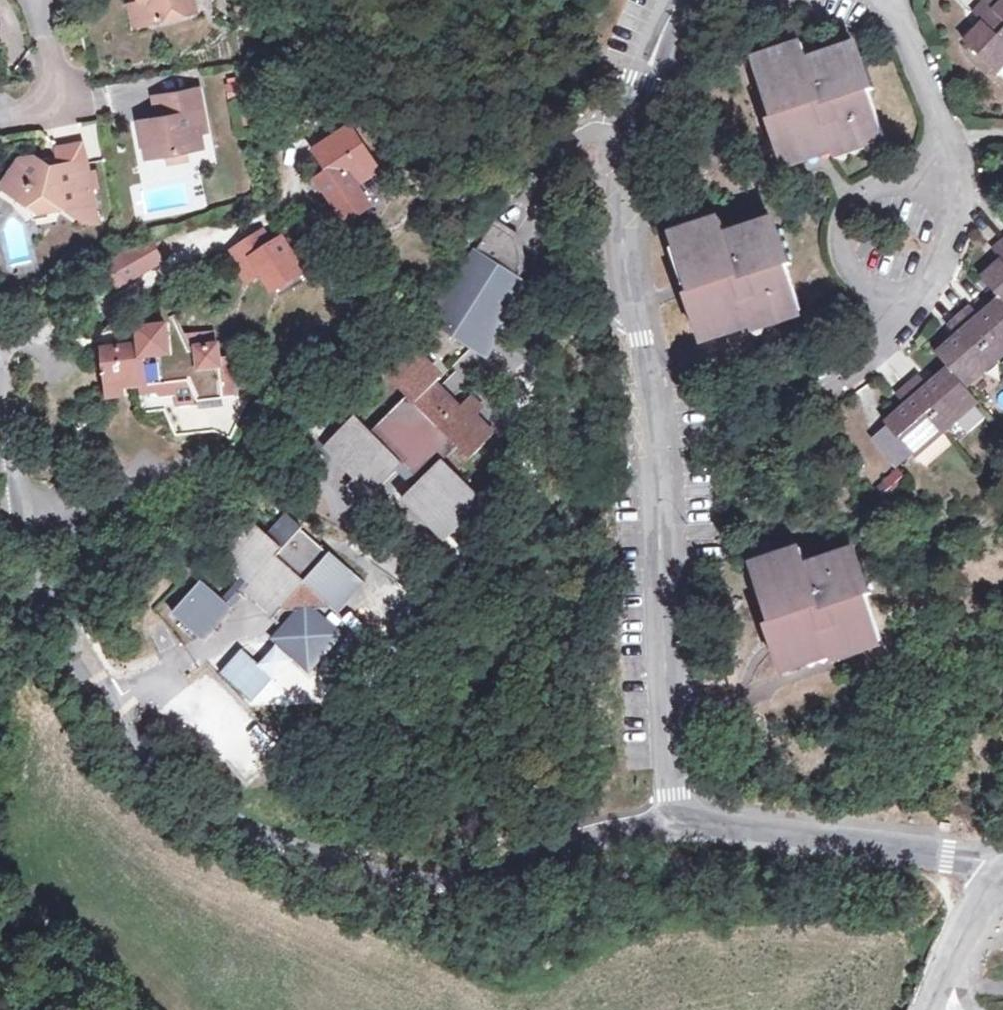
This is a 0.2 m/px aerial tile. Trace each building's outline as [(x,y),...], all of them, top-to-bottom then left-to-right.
[(129,0),(135,24),(150,20),(145,0),(130,0),(129,0)] [(192,0),(145,0),(150,20),(194,8),(192,0)] [(974,12),(984,22),(966,40),(997,70),(998,69),(1002,64),(1002,0),(985,0),(974,12)] [(784,164),(821,152),(833,148),(833,151),(848,146),(849,149),(886,136),(870,91),(867,92),(861,78),(865,76),(854,46),(810,61),(803,44),(760,58),(775,105),(779,104),(783,115),(769,120),(784,164)] [(146,155),(168,151),(186,148),(204,145),(201,131),(207,130),(199,88),(161,94),(165,115),(157,117),(139,120),(146,155)] [(154,96),(157,117),(165,115),(161,94),(154,96)] [(349,127),(316,149),(338,182),(344,178),(350,187),(378,168),(349,127)] [(56,146),(60,164),(86,160),(83,142),(56,146)] [(187,158),(186,148),(168,151),(170,161),(187,158)] [(60,164),(57,165),(48,166),(35,157),(21,160),(3,187),(37,211),(66,206),(85,221),(96,219),(86,160),(60,164)] [(676,233),(692,278),(694,277),(699,289),(685,294),(701,339),(750,322),(751,325),(764,320),(765,322),(801,309),(787,264),(783,265),(780,255),(783,253),(771,219),(727,234),(721,217),(676,233)] [(492,228),(434,323),(485,355),(527,287),(514,279),(522,266),(516,242),(492,228)] [(261,232),(230,250),(247,279),(261,271),(270,286),(301,268),(283,237),(269,246),(261,232)] [(123,284),(166,267),(155,239),(112,257),(123,284)] [(994,249),(1002,260),(983,278),(1001,299),(980,317),(971,306),(948,325),(958,336),(938,354),(949,367),(930,385),(921,375),(898,395),(907,406),(887,422),(914,456),(978,401),(966,387),(1002,355),(1002,241),(994,249)] [(167,317),(176,340),(179,348),(193,346),(188,334),(179,312),(167,317)] [(106,327),(111,384),(142,383),(144,406),(165,405),(176,430),(216,426),(234,434),(262,373),(245,371),(244,394),(235,395),(238,357),(222,359),(220,344),(217,345),(193,346),(179,348),(176,340),(120,327),(121,317),(106,327)] [(196,333),(188,334),(193,346),(217,345),(216,331),(196,333)] [(441,379),(413,351),(388,376),(408,397),(373,433),(356,416),(327,445),(359,477),(353,483),(369,499),(403,465),(422,484),(405,501),(443,540),(463,520),(470,527),(490,506),(446,461),(459,447),(471,459),(494,437),(469,413),(466,417),(459,410),(438,390),(427,401),(422,396),(434,385),(441,379)] [(438,390),(434,385),(422,396),(427,401),(438,390)] [(466,417),(469,413),(475,407),(469,399),(459,410),(466,417)] [(331,551),(330,553),(321,564),(311,555),(320,545),(301,529),(303,526),(287,512),(266,535),(253,524),(225,556),(247,575),(254,581),(249,587),(279,613),(297,594),(317,592),(335,608),(362,579),(331,551)] [(330,553),(320,545),(311,555),(321,564),(330,553)] [(766,625),(772,641),(775,650),(781,668),(829,651),(830,655),(845,649),(846,653),(882,640),(867,594),(863,595),(859,584),(862,582),(851,550),(807,565),(801,548),(756,563),(773,610),(776,609),(780,620),(766,625)] [(247,575),(223,601),(231,608),(249,587),(254,581),(247,575)] [(202,582),(173,615),(203,641),(231,608),(223,601),(202,582)] [(300,609),(273,640),(312,673),(347,634),(315,608),(300,609)]
